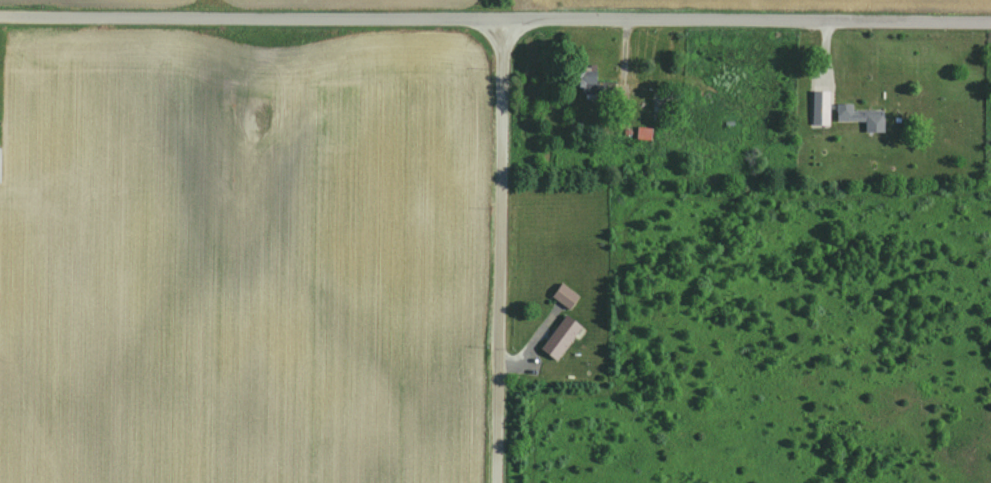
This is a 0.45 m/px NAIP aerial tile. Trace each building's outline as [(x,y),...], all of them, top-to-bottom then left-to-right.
[(569,68),(569,89),(583,90),(583,100),(600,100),(601,76),(586,76),(586,68),(569,68)] [(812,103),(811,125),(830,126),(831,103),(812,103)] [(836,120),(882,119),(882,109),(836,110),(836,120)] [(637,126),(651,127),(650,139),(636,138),(637,126)] [(560,282),(578,295),(568,308),(551,295),(560,282)] [(565,314),(540,347),(557,361),(583,328),(565,314)]
